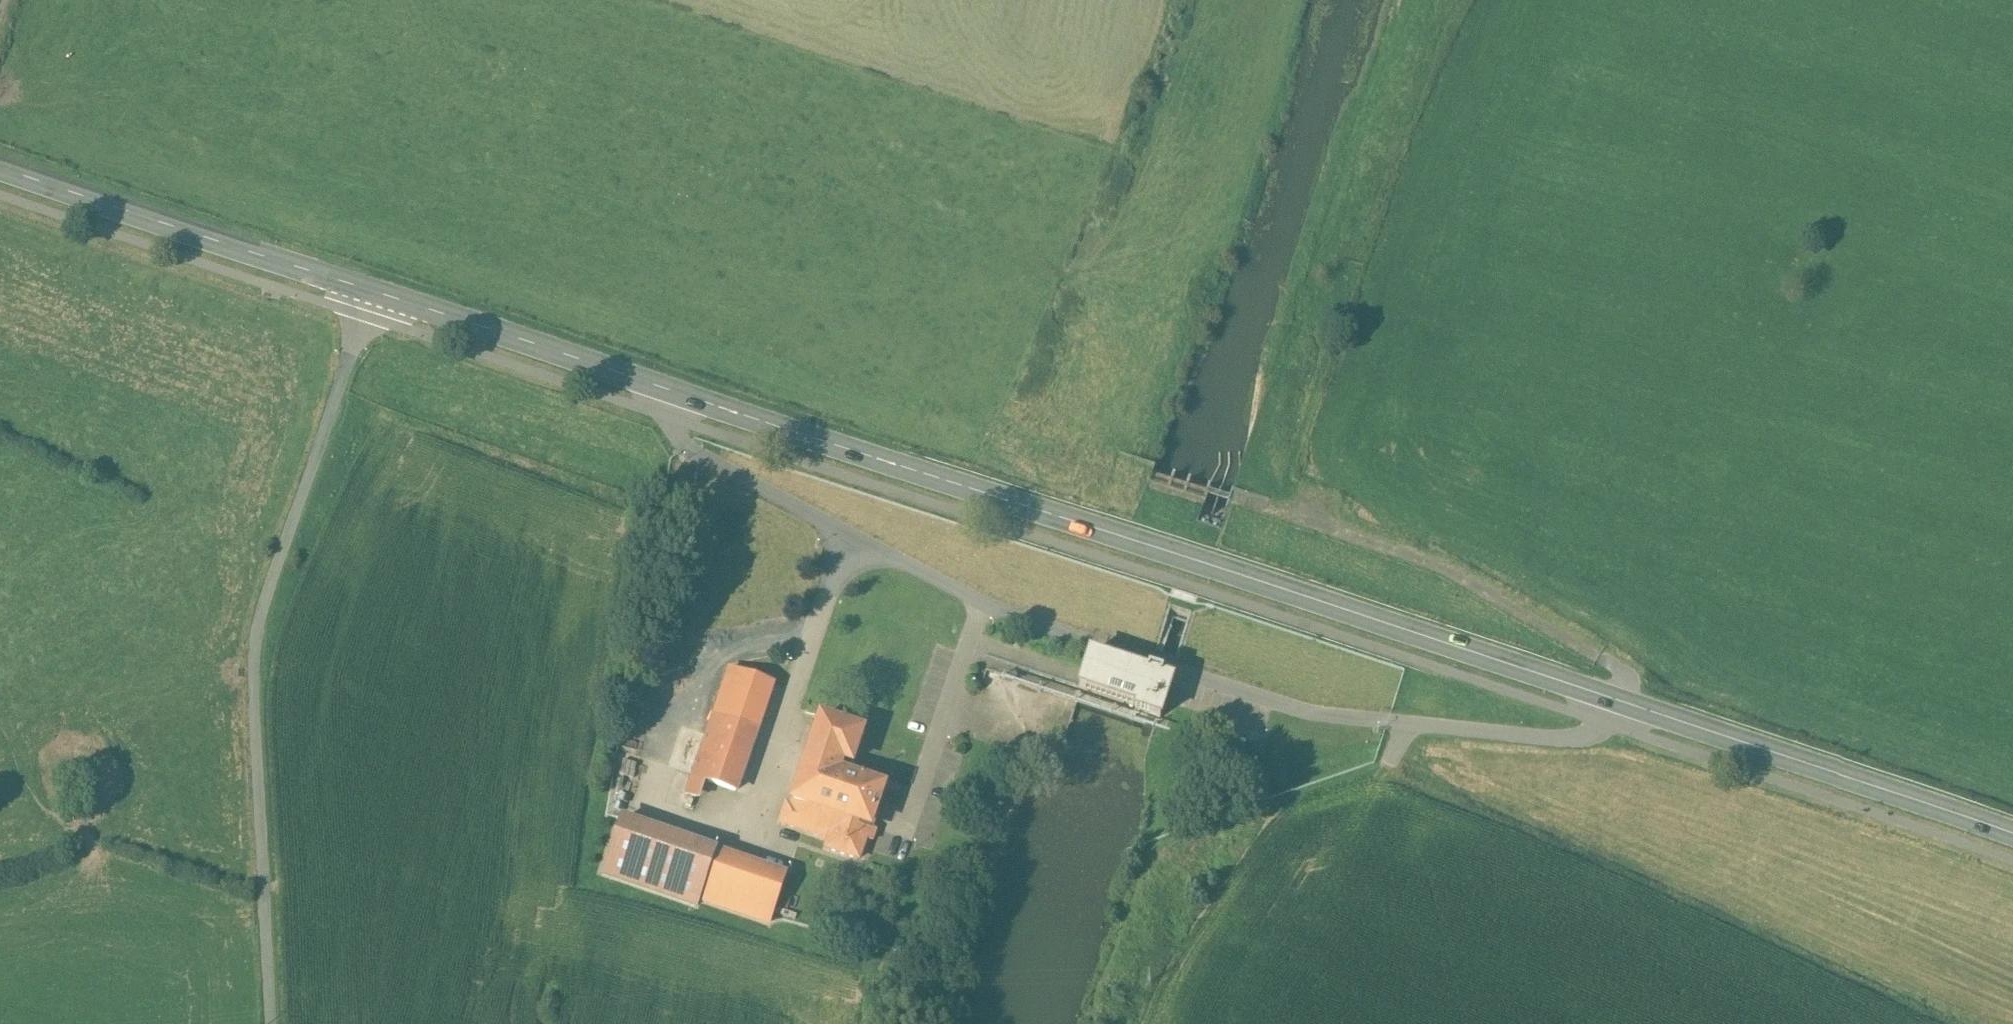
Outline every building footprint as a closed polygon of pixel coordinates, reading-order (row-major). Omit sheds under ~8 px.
[(1174,681),(1091,654),(1080,686),(1140,706),(1139,710),(1162,718),(1174,681)] [(751,707),(731,700),(724,720),(744,727),(751,707)] [(715,718),(688,797),(697,800),(704,781),(724,721),(715,718)] [(851,764),(862,732),(821,718),(811,750),(843,761),(851,764)] [(724,720),(724,721),(704,781),(736,792),(756,732),(744,727),(724,720)] [(883,789),(838,773),(843,761),(811,750),(793,802),(870,828),(883,789)] [(870,828),(793,802),(792,806),(787,804),(781,823),(829,839),(826,849),(859,860),(870,828)] [(714,852),(622,821),(604,875),(697,907),(699,900),(698,900),(714,852)] [(785,876),(714,852),(698,900),(699,900),(768,924),(785,876)]
